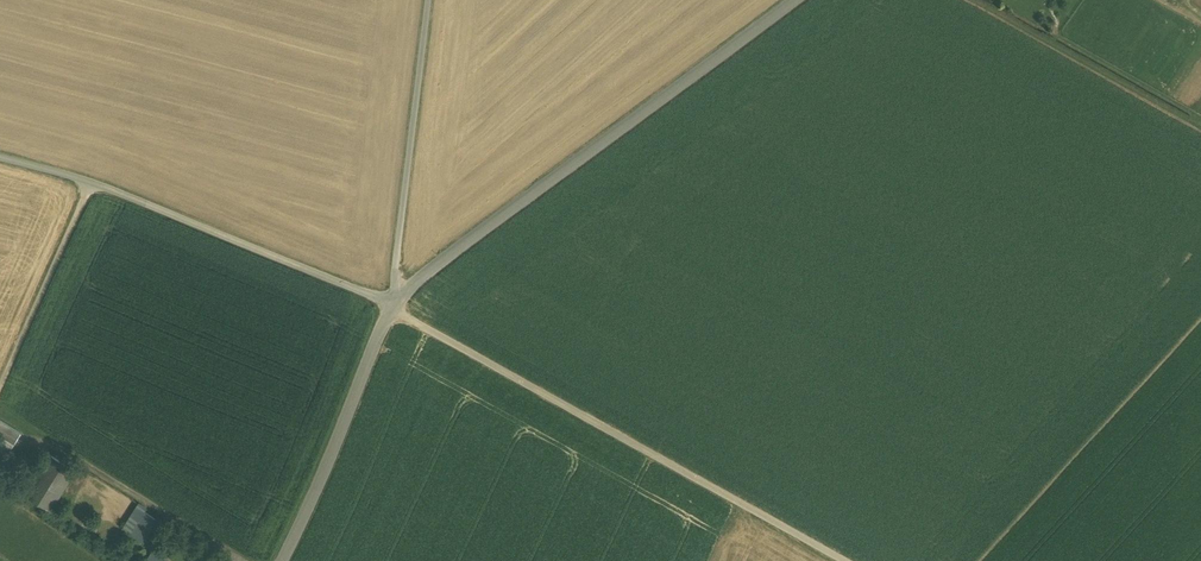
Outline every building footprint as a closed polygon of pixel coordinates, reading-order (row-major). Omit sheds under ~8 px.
[(14,443),(20,435),(0,421),(0,433),(14,443)] [(51,455),(26,496),(50,511),(75,470),(51,455)] [(147,507),(138,501),(122,527),(130,533),(147,507)] [(158,521),(145,512),(131,533),(144,542),(158,521)] [(153,551),(146,560),(162,560),(164,558),(153,551)]
